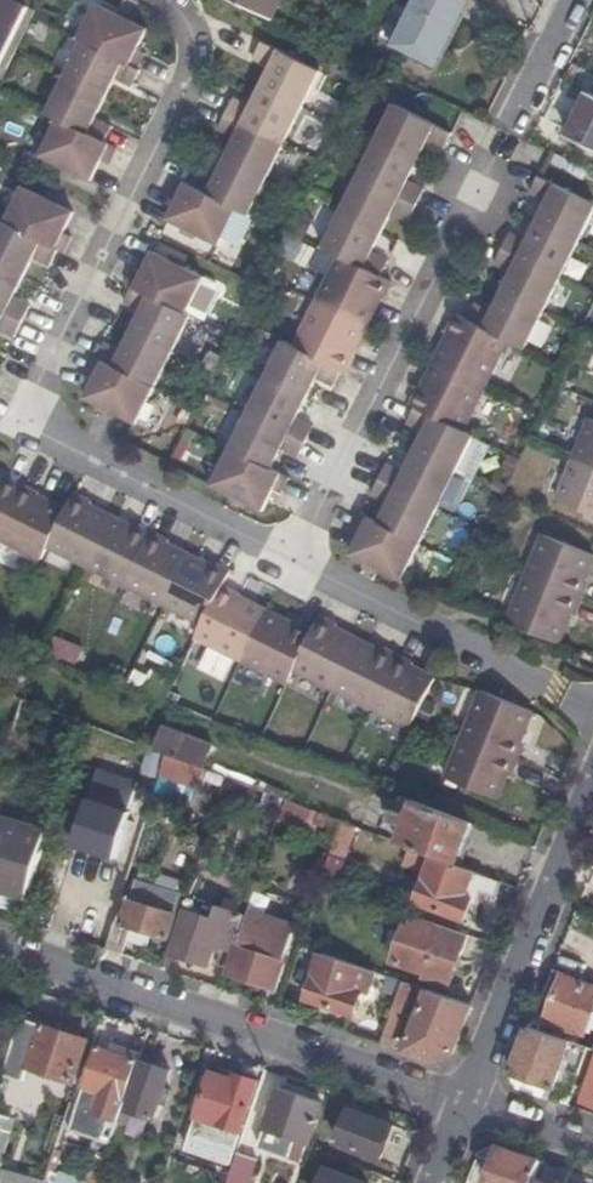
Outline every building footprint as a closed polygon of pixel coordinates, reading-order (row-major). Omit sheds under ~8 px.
[(9,45),(12,46),(34,0),(0,0),(0,64),(9,45)] [(270,17),(278,0),(234,0),(270,17)] [(393,43),(435,64),(466,0),(414,0),(393,43)] [(39,155),(61,166),(74,173),(75,173),(91,180),(100,160),(109,164),(117,147),(104,141),(112,126),(95,118),(115,79),(131,87),(139,70),(137,68),(147,48),(140,45),(148,28),(132,20),(118,13),(95,2),(77,39),(82,41),(45,114),(57,119),(39,155)] [(120,8),(118,13),(132,20),(134,15),(120,8)] [(183,226),(198,233),(219,244),(237,208),(248,213),(320,70),(263,41),(254,58),(271,65),(251,105),(235,97),(219,128),(236,136),(215,177),(198,169),(191,183),(178,178),(170,194),(178,198),(168,218),(183,226)] [(592,83),(592,76),(570,65),(563,79),(589,91),(592,83)] [(547,107),(571,118),(582,95),(559,84),(547,107)] [(588,93),(566,137),(592,151),(592,96),(588,93)] [(233,496),(246,503),(263,511),(272,491),(281,495),(289,479),(271,470),(281,450),(298,459),(313,427),(296,419),(316,380),(333,388),(340,372),(345,374),(353,357),(351,356),(379,298),(382,299),(390,281),(380,277),(387,262),(370,253),(391,212),(408,220),(423,190),(407,181),(427,141),(444,149),(452,133),(394,104),(323,247),(339,256),(294,346),(283,341),(211,485),(233,496)] [(74,173),(61,166),(58,171),(72,178),(75,173),(74,173)] [(378,569),(400,580),(472,435),(461,430),(506,340),(524,349),(561,274),(592,210),(592,204),(537,176),(529,192),(547,202),(527,241),(509,232),(494,263),(511,272),(490,313),(473,305),(466,319),(455,314),(446,332),(449,333),(420,390),(417,389),(409,406),(413,408),(405,425),(423,433),(403,472),(386,464),(370,495),(387,503),(377,523),(359,514),(351,531),(360,535),(350,554),(365,562),(378,569)] [(58,205),(45,199),(22,188),(5,223),(1,220),(0,222),(0,330),(15,337),(31,306),(15,297),(35,258),(52,266),(59,251),(64,253),(73,237),(64,233),(74,213),(58,205)] [(45,199),(58,205),(60,200),(47,194),(45,199)] [(195,238),(198,233),(183,226),(181,231),(195,238)] [(95,378),(85,400),(100,407),(114,414),(136,424),(190,316),(185,313),(203,277),(181,266),(167,259),(152,252),(142,271),(133,267),(125,283),(131,286),(124,302),(140,310),(121,350),(104,342),(96,358),(94,357),(86,374),(95,378)] [(169,255),(167,259),(181,266),(183,261),(169,255)] [(485,394),(475,416),(491,423),(501,401),(485,394)] [(114,414),(100,407),(97,411),(111,418),(114,414)] [(592,516),(592,421),(589,419),(556,502),(592,516)] [(434,679),(410,668),(412,664),(380,648),(378,651),(334,630),(336,626),(319,617),(312,632),(296,624),(294,627),(238,599),(239,596),(223,588),(231,573),(213,564),(211,567),(167,546),(169,542),(137,526),(135,529),(91,507),(92,503),(75,494),(66,511),(38,497),(40,494),(6,477),(4,480),(0,478),(0,539),(42,560),(49,548),(204,626),(197,640),(287,685),(294,672),(409,729),(434,679)] [(244,508),(246,503),(233,496),(231,501),(244,508)] [(507,623),(558,644),(570,614),(572,615),(578,599),(580,600),(587,582),(586,581),(592,563),(592,556),(542,536),(507,623)] [(375,573),(378,569),(365,562),(362,567),(375,573)] [(75,661),(80,643),(54,636),(49,654),(75,661)] [(519,742),(532,712),(481,692),(445,780),(495,800),(505,776),(509,777),(516,761),(515,760),(522,742),(519,742)] [(161,734),(155,751),(166,755),(167,755),(185,762),(204,769),(212,747),(177,734),(175,739),(161,734)] [(185,762),(167,755),(164,765),(181,773),(185,762)] [(264,767),(256,789),(282,800),(283,800),(292,778),(264,767)] [(131,813),(142,783),(102,770),(77,845),(117,858),(133,814),(131,813)] [(464,848),(473,824),(414,801),(397,844),(431,857),(459,868),(467,849),(464,848)] [(319,814),(302,807),(294,827),(311,835),(319,814)] [(26,900),(45,835),(0,820),(0,891),(26,900)] [(342,862),(328,857),(318,884),(332,889),(342,862)] [(459,868),(431,857),(413,904),(461,922),(470,899),(477,902),(479,895),(493,900),(500,883),(459,868)] [(113,923),(104,950),(112,953),(120,956),(130,928),(166,941),(180,899),(134,884),(122,925),(113,923)] [(231,951),(243,916),(216,907),(211,921),(184,912),(170,954),(207,966),(214,945),(223,949),(231,951)] [(273,989),(294,925),(249,910),(227,973),(273,989)] [(449,987),(467,936),(408,915),(392,962),(425,974),(423,979),(449,987)] [(224,973),(231,951),(223,949),(216,969),(224,973)] [(360,969),(320,955),(304,1001),(351,1017),(359,993),(352,991),(360,969)] [(352,991),(359,993),(370,997),(378,975),(360,969),(352,991)] [(592,1012),(592,989),(563,977),(548,1018),(585,1034),(592,1012)] [(401,982),(380,1044),(392,1048),(414,987),(401,982)] [(450,1055),(470,1006),(426,991),(402,1052),(434,1062),(450,1055)] [(87,1040),(21,1018),(3,1077),(21,1083),(26,1067),(72,1083),(87,1040)] [(589,1049),(530,1027),(514,1074),(556,1089),(563,1070),(580,1076),(589,1049)] [(138,1060),(140,1053),(121,1047),(119,1054),(98,1048),(90,1073),(70,1131),(109,1144),(117,1124),(138,1060)] [(580,1076),(591,1080),(592,1074),(592,1050),(589,1049),(580,1076)] [(169,1070),(138,1060),(117,1124),(125,1127),(131,1112),(152,1119),(169,1070)] [(70,1131),(90,1073),(83,1071),(63,1129),(70,1131)] [(235,1147),(256,1082),(235,1076),(233,1081),(210,1073),(190,1132),(235,1147)] [(591,1080),(583,1101),(592,1105),(592,1074),(591,1080)] [(300,1161),(320,1103),(278,1089),(259,1147),(300,1161)] [(379,1160),(393,1127),(350,1110),(337,1143),(379,1160)] [(14,1118),(0,1114),(0,1166),(14,1118)] [(541,1162),(499,1148),(486,1180),(493,1182),(533,1182),(534,1179),(541,1162)] [(236,1154),(226,1182),(249,1182),(256,1161),(236,1154)] [(327,1169),(321,1182),(363,1182),(327,1169)] [(0,1173),(0,1182),(32,1182),(0,1173)]
